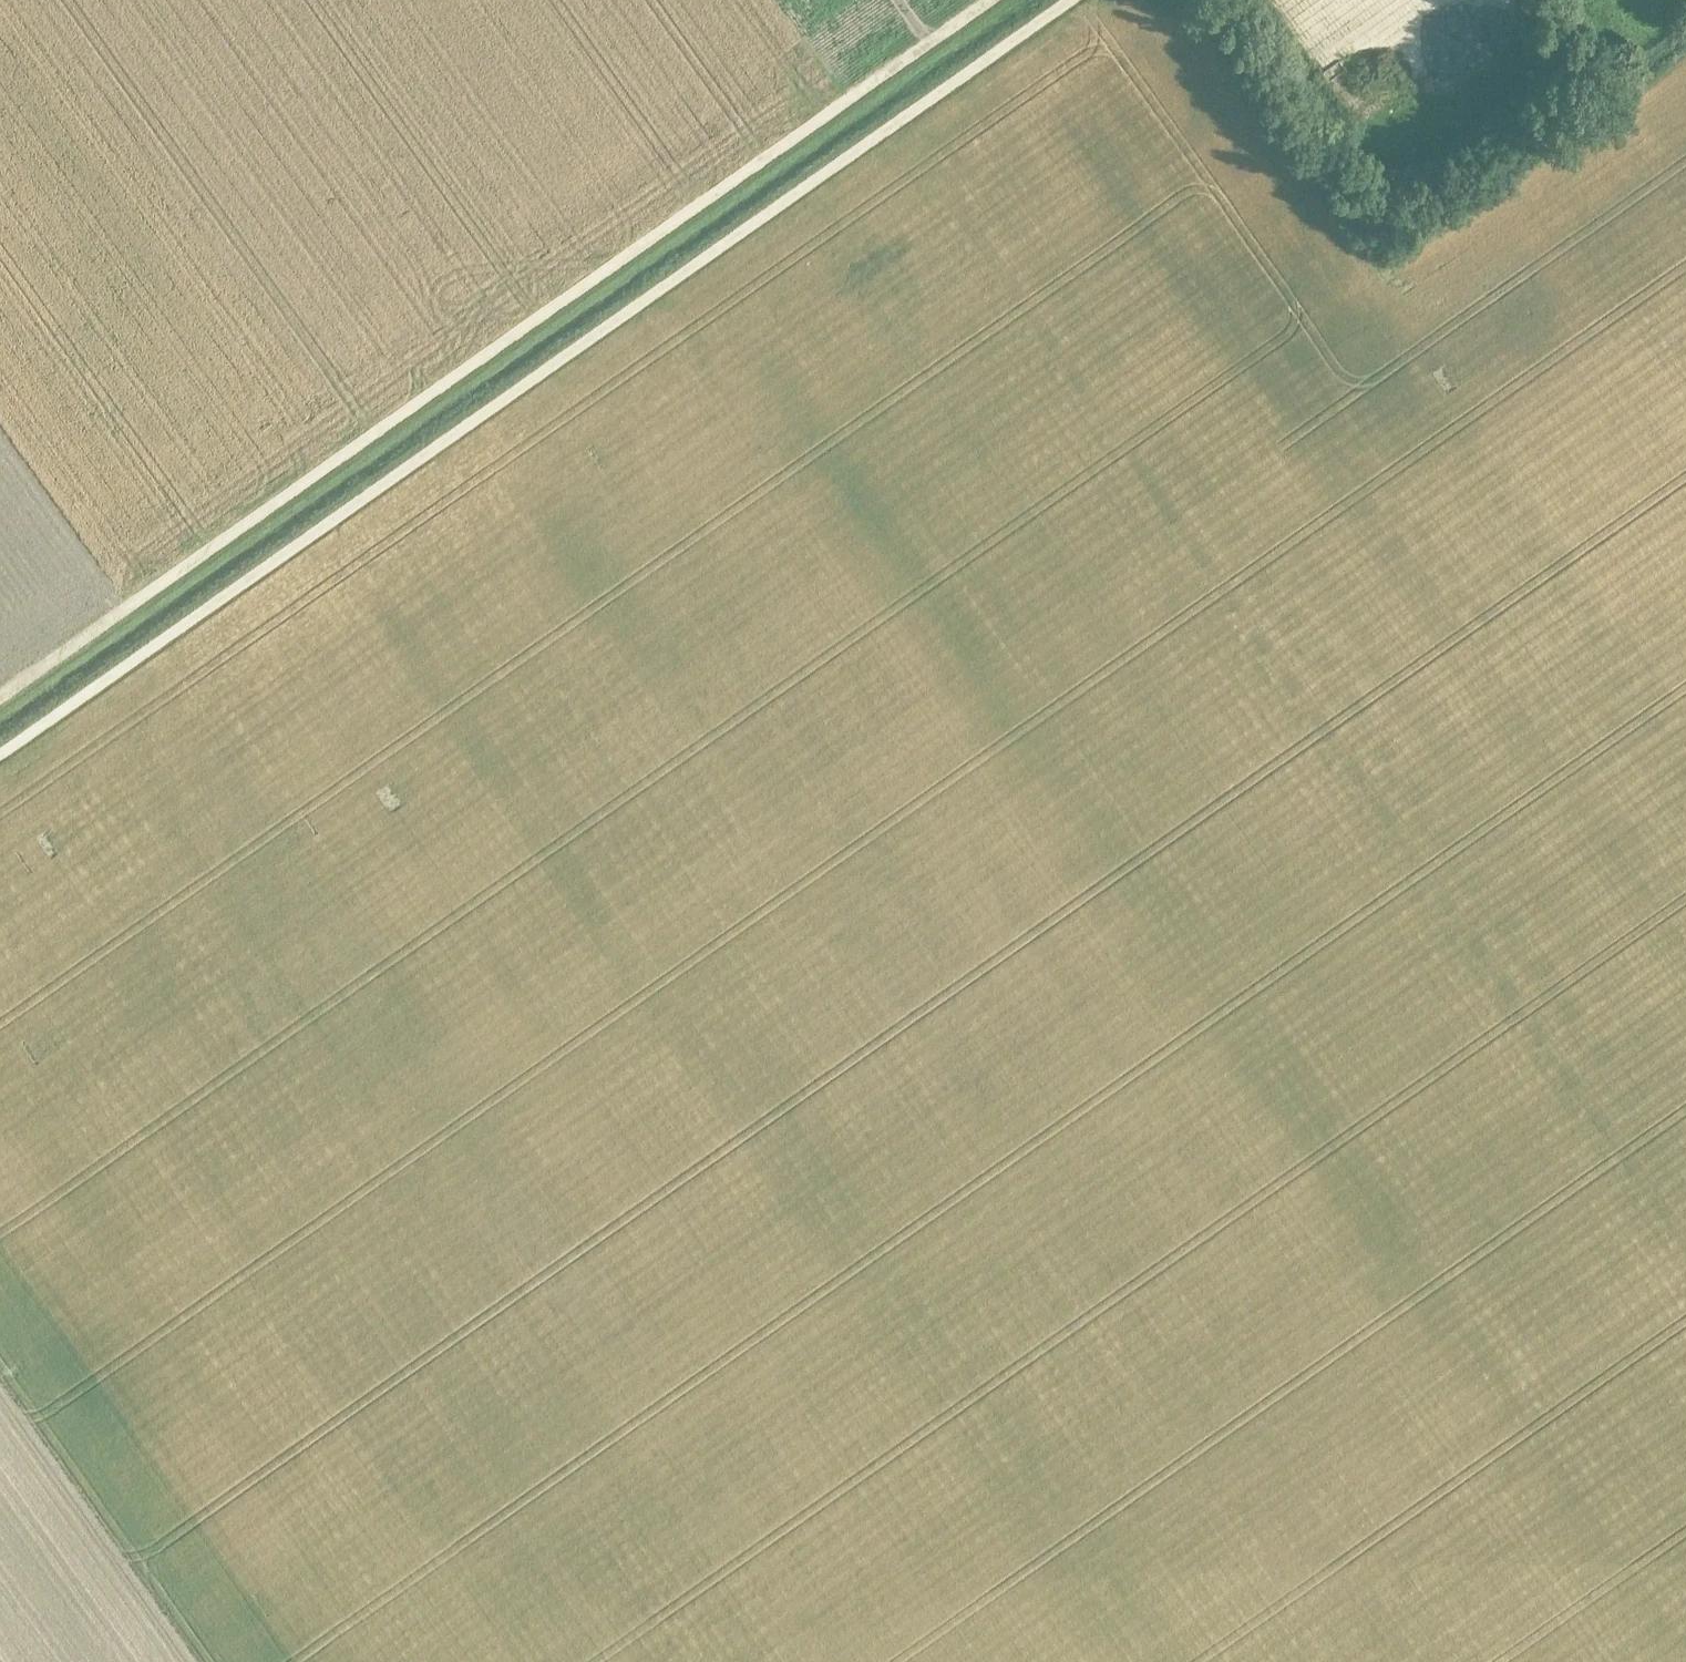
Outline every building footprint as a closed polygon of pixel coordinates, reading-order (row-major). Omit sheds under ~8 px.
[(1271,18),(1300,2),(1299,0),(1261,0),(1271,18)] [(1453,44),(1474,32),(1468,22),(1447,34),(1453,44)] [(1327,83),(1345,71),(1337,59),(1319,71),(1327,83)] [(1353,86),(1339,98),(1359,123),(1374,112),(1353,86)]
